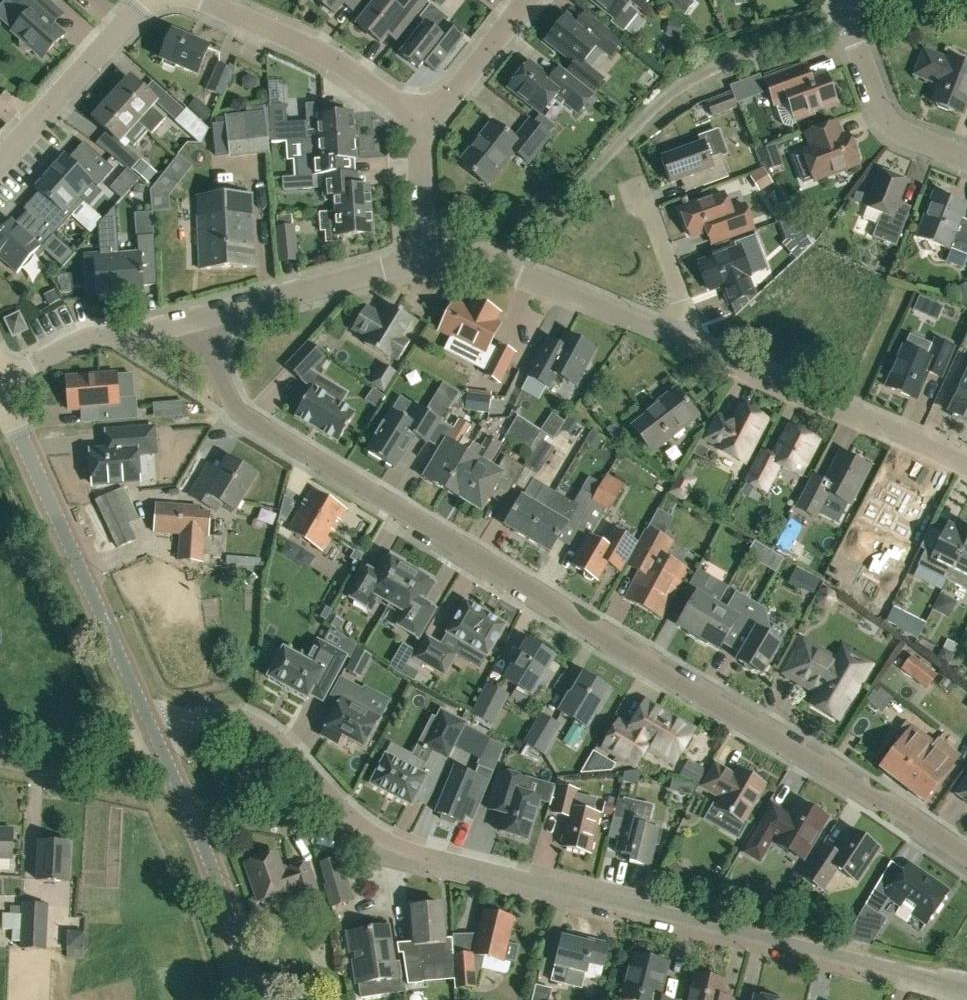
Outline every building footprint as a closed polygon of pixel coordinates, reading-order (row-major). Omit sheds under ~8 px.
[(13,30),(23,39),(21,42),(21,46),(26,51),(30,51),(33,48),(43,58),(64,35),(53,25),(63,15),(55,8),(47,0),(13,0),(22,8),(15,16),(21,22),(13,30)] [(334,14),(342,4),(353,13),(360,4),(364,0),(316,0),(334,14)] [(407,28),(426,5),(420,0),(407,0),(406,2),(404,0),(396,0),(392,4),(387,0),(378,0),(358,25),(379,42),(386,34),(396,42),(407,28)] [(615,19),(612,23),(623,32),(637,14),(627,6),(631,1),(641,9),(648,0),(591,0),(615,19)] [(695,2),(692,0),(664,0),(684,16),(695,2)] [(433,72),(462,37),(445,24),(450,18),(431,3),(419,19),(425,23),(400,55),(418,69),(423,63),(433,72)] [(591,36),(567,17),(547,42),(579,68),(597,46),(610,57),(622,43),(600,25),(591,36)] [(172,30),(171,33),(169,32),(166,33),(162,41),(164,44),(166,45),(160,59),(196,74),(209,46),(172,30)] [(953,109),(962,113),(966,100),(966,64),(949,57),(948,59),(924,50),(915,73),(939,83),(932,101),(935,102),(937,107),(948,111),(953,109)] [(223,96),(235,69),(218,62),(206,89),(223,96)] [(551,80),(529,63),(510,88),(542,113),(556,95),(579,113),(593,95),(559,69),(551,80)] [(810,79),(805,64),(766,79),(775,103),(782,122),(788,124),(796,121),(795,120),(812,113),(811,110),(835,101),(825,73),(810,79)] [(130,78),(111,98),(147,131),(151,135),(165,119),(152,107),(156,102),(144,91),(130,78)] [(731,86),(737,102),(757,95),(751,78),(731,86)] [(180,116),(185,110),(165,92),(156,102),(157,103),(176,121),(180,116)] [(712,115),(735,106),(731,94),(707,103),(712,115)] [(205,120),(213,112),(196,97),(188,105),(205,120)] [(111,98),(94,118),(108,130),(120,142),(121,141),(124,138),(133,146),(147,131),(111,98)] [(289,140),(307,139),(319,138),(319,139),(355,137),(354,113),(324,115),(323,103),(305,104),(306,122),(287,123),(288,140),(289,140)] [(230,158),(269,154),(265,111),(225,116),(230,158)] [(533,123),(548,134),(553,127),(538,115),(533,123)] [(528,163),(549,136),(548,134),(533,123),(531,121),(516,140),(493,121),(460,164),(487,185),(513,151),(528,163)] [(858,163),(858,162),(859,158),(857,150),(853,149),(847,134),(841,137),(835,122),(806,132),(812,147),(803,151),(814,180),(858,163)] [(229,154),(226,124),(217,125),(213,125),(217,155),(229,154)] [(702,142),(662,157),(671,182),(689,175),(694,188),(728,176),(720,155),(725,153),(717,130),(700,137),(702,142)] [(355,173),(355,159),(357,159),(355,137),(319,139),(319,138),(307,139),(302,142),(303,159),(296,159),(298,177),(311,176),(322,175),(331,174),(336,174),(355,173)] [(122,142),(121,141),(120,142),(109,154),(131,170),(131,169),(141,160),(122,142)] [(64,155),(49,172),(88,207),(89,206),(102,192),(97,187),(113,169),(83,142),(69,159),(64,155)] [(766,171),(784,164),(775,143),(758,151),(766,171)] [(147,182),(156,172),(141,160),(133,169),(147,182)] [(762,191),(773,184),(764,169),(753,176),(762,191)] [(117,181),(129,191),(139,180),(127,170),(117,181)] [(896,245),(909,212),(896,207),(906,181),(881,171),(867,206),(881,212),(873,236),(896,245)] [(103,219),(89,206),(88,207),(49,172),(34,188),(39,192),(23,209),(26,212),(27,211),(58,239),(77,219),(91,232),(103,219)] [(355,173),(336,174),(331,174),(322,175),(324,201),(334,201),(335,212),(372,210),(370,186),(361,186),(360,173),(355,173)] [(135,184),(133,191),(142,194),(144,186),(135,184)] [(867,204),(869,195),(856,191),(853,200),(867,204)] [(925,217),(918,236),(966,255),(966,226),(960,223),(959,220),(965,204),(935,192),(930,205),(927,205),(924,214),(925,217)] [(200,268),(254,266),(251,193),(197,195),(200,268)] [(710,243),(726,237),(753,227),(745,205),(730,210),(724,194),(681,209),(690,236),(706,230),(710,243)] [(118,254),(119,253),(115,206),(98,231),(100,255),(84,256),(88,294),(97,294),(97,296),(121,294),(118,254)] [(373,234),(372,210),(335,212),(318,213),(319,232),(324,231),(324,243),(337,242),(337,236),(373,234)] [(27,211),(26,212),(15,224),(11,220),(0,232),(0,253),(2,255),(0,257),(0,258),(8,265),(17,273),(18,271),(36,253),(41,257),(58,239),(27,211)] [(295,224),(292,225),(291,215),(277,216),(277,226),(275,226),(279,262),(298,260),(295,224)] [(778,222),(786,242),(802,234),(793,216),(778,222)] [(154,235),(137,236),(138,252),(119,253),(118,254),(121,294),(144,292),(143,286),(157,285),(154,235)] [(754,294),(748,276),(768,269),(756,235),(734,243),(736,248),(700,262),(710,290),(722,286),(729,303),(754,294)] [(44,295),(50,305),(60,299),(55,289),(44,295)] [(957,291),(960,302),(962,304),(966,306),(966,289),(957,291)] [(920,296),(913,311),(937,321),(943,307),(920,296)] [(485,374),(499,382),(514,353),(499,346),(498,349),(489,345),(499,324),(494,322),(499,313),(482,304),(480,308),(471,304),(469,309),(455,302),(440,331),(467,344),(463,353),(478,361),(476,365),(487,371),(485,374)] [(407,341),(421,318),(395,304),(387,318),(377,312),(362,334),(373,340),(370,345),(395,360),(398,353),(402,356),(410,343),(407,341)] [(13,336),(26,329),(19,313),(5,320),(13,336)] [(588,363),(595,349),(568,335),(559,351),(555,352),(545,347),(529,376),(549,387),(553,381),(559,384),(564,383),(566,379),(576,385),(581,374),(583,376),(587,374),(591,368),(590,364),(588,363)] [(941,376),(954,346),(937,339),(930,357),(905,346),(888,387),(916,399),(928,370),(941,376)] [(302,380),(324,357),(308,342),(286,365),(302,380)] [(368,382),(383,391),(395,372),(382,363),(378,370),(376,369),(368,382)] [(68,376),(67,376),(69,410),(71,410),(70,409),(81,408),(97,407),(98,422),(138,419),(136,396),(134,397),(118,398),(116,375),(116,372),(115,373),(68,377),(68,376)] [(333,385),(319,376),(295,417),(296,417),(336,441),(336,442),(337,442),(355,413),(354,412),(354,413),(326,396),(333,385)] [(950,412),(966,420),(966,376),(950,412)] [(377,408),(378,407),(385,396),(373,388),(372,390),(365,400),(377,408)] [(653,453),(699,417),(677,389),(656,405),(659,408),(634,428),(653,453)] [(460,392),(449,408),(463,409),(488,413),(490,397),(466,394),(460,392)] [(154,403),(155,416),(185,414),(184,401),(154,403)] [(391,410),(366,451),(394,468),(413,436),(425,443),(440,419),(418,406),(409,421),(391,410)] [(746,463),(768,420),(742,406),(733,423),(719,417),(707,439),(721,446),(720,449),(746,463)] [(570,433),(578,422),(568,416),(561,427),(570,433)] [(530,451),(543,432),(521,417),(520,418),(521,418),(507,438),(530,451)] [(425,477),(446,490),(474,444),(464,438),(470,426),(459,420),(425,477)] [(614,423),(605,430),(611,439),(621,432),(614,423)] [(767,491),(780,465),(801,475),(818,441),(790,426),(774,456),(763,450),(747,481),(754,485),(767,491)] [(90,452),(93,484),(140,480),(138,453),(155,451),(153,428),(120,431),(122,449),(106,450),(90,452)] [(603,439),(593,433),(587,442),(597,449),(603,439)] [(488,468),(502,445),(490,437),(483,449),(474,444),(446,490),(466,502),(476,485),(480,488),(491,469),(488,468)] [(539,472),(555,447),(551,444),(542,438),(526,463),(514,484),(527,491),(523,498),(522,498),(506,526),(528,539),(545,511),(533,504),(543,487),(532,481),(538,471),(539,472)] [(851,502),(869,468),(841,453),(825,482),(814,476),(798,507),(817,517),(830,492),(851,502)] [(523,467),(505,455),(495,471),(491,469),(480,488),(476,485),(466,502),(481,511),(490,496),(501,503),(513,483),(514,484),(526,463),(523,467)] [(230,458),(221,472),(209,464),(203,475),(191,494),(217,510),(221,502),(234,510),(256,474),(230,458)] [(684,503),(698,479),(681,469),(674,480),(667,494),(684,503)] [(918,492),(890,478),(888,484),(877,478),(857,515),(904,538),(922,502),(915,499),(918,492)] [(607,479),(595,498),(598,500),(595,505),(608,513),(623,489),(607,479)] [(321,555),(324,550),(348,509),(312,487),(288,529),(319,547),(316,552),(321,555)] [(545,511),(528,539),(551,553),(568,524),(567,524),(571,519),(583,526),(595,505),(598,500),(595,498),(583,491),(575,505),(567,501),(554,493),(545,511)] [(128,524),(113,492),(96,500),(119,547),(135,539),(128,524)] [(209,535),(210,512),(199,511),(199,506),(156,503),(154,531),(181,533),(179,559),(203,561),(203,553),(212,554),(221,554),(222,541),(222,536),(214,535),(209,535)] [(657,513),(645,532),(646,532),(629,564),(642,571),(628,596),(663,615),(687,569),(684,568),(677,564),(665,558),(655,552),(664,537),(673,520),(658,511),(657,513)] [(959,523),(957,527),(950,523),(944,534),(931,527),(921,548),(926,550),(918,565),(948,580),(966,542),(966,527),(959,523)] [(621,570),(637,543),(614,529),(605,544),(590,536),(573,565),(585,572),(585,577),(592,581),(595,578),(598,580),(608,563),(621,570)] [(948,580),(966,590),(966,542),(948,580)] [(350,558),(354,561),(352,564),(356,567),(363,554),(355,549),(350,558)] [(404,561),(390,553),(388,557),(386,555),(375,574),(363,567),(346,596),(359,603),(362,598),(367,596),(388,608),(410,570),(402,565),(404,561)] [(908,564),(887,555),(877,576),(897,586),(908,564)] [(261,565),(261,558),(225,556),(225,562),(261,565)] [(296,575),(344,600),(349,589),(301,565),(296,575)] [(679,624),(689,630),(691,635),(698,640),(700,637),(718,605),(709,599),(713,593),(705,587),(712,576),(699,568),(683,596),(693,601),(679,624)] [(418,574),(410,570),(388,608),(411,622),(406,631),(418,638),(435,609),(423,602),(434,583),(432,582),(434,578),(420,570),(418,574)] [(249,586),(258,578),(251,571),(243,580),(249,586)] [(810,573),(804,585),(815,590),(821,578),(810,573)] [(816,599),(818,606),(825,609),(832,607),(836,601),(834,593),(827,590),(820,592),(816,599)] [(326,592),(317,607),(332,615),(341,600),(326,592)] [(743,632),(759,604),(746,596),(735,615),(718,605),(700,637),(720,649),(734,626),(743,632)] [(487,657),(506,625),(466,601),(447,633),(448,634),(441,646),(427,637),(414,659),(444,676),(457,655),(456,654),(463,642),(487,657)] [(766,608),(759,604),(743,632),(752,637),(739,660),(744,664),(745,668),(751,671),(755,670),(762,674),(780,642),(785,633),(773,625),(771,630),(766,608)] [(904,612),(894,608),(887,623),(896,628),(904,612)] [(331,615),(327,624),(337,630),(342,621),(331,615)] [(328,689),(346,656),(318,641),(307,662),(284,649),(281,653),(277,651),(271,662),(275,664),(268,678),(307,699),(316,682),(328,689)] [(544,689),(553,672),(548,669),(555,658),(527,642),(505,680),(532,696),(538,686),(544,689)] [(851,702),(861,685),(874,664),(843,645),(833,662),(818,654),(819,651),(805,642),(786,673),(801,682),(803,678),(809,682),(807,685),(819,692),(813,703),(811,701),(810,702),(840,720),(841,719),(839,718),(849,700),(851,702)] [(390,667),(402,674),(407,665),(415,651),(403,644),(390,667)] [(953,654),(942,649),(937,659),(948,665),(953,654)] [(356,650),(345,671),(359,679),(370,658),(356,650)] [(927,689),(937,677),(914,657),(903,670),(927,689)] [(407,665),(402,674),(413,680),(418,672),(407,665)] [(587,728),(610,690),(584,675),(571,696),(570,695),(560,712),(587,728)] [(363,747),(364,745),(381,713),(355,699),(360,688),(340,677),(327,701),(338,707),(323,735),(337,743),(341,736),(358,745),(363,747)] [(493,725),(509,694),(487,683),(471,713),(493,725)] [(884,708),(892,698),(878,686),(870,696),(884,708)] [(629,728),(619,721),(604,747),(635,766),(644,750),(649,742),(654,741),(679,755),(682,750),(683,749),(685,750),(688,750),(693,741),(692,738),(690,737),(694,729),(658,709),(647,729),(645,728),(637,730),(636,731),(629,728)] [(544,754),(561,725),(541,712),(523,742),(544,754)] [(903,786),(934,743),(904,722),(894,736),(900,741),(880,769),(903,786)] [(478,804),(492,773),(503,745),(487,739),(476,766),(480,768),(475,779),(457,772),(440,811),(444,813),(441,819),(454,824),(456,818),(459,819),(460,816),(468,799),(478,804)] [(924,801),(947,771),(946,771),(957,755),(937,740),(934,743),(903,786),(924,801)] [(435,781),(447,759),(432,751),(420,773),(386,754),(370,783),(410,804),(425,775),(435,781)] [(582,772),(612,770),(616,764),(594,752),(582,772)] [(705,771),(688,762),(680,776),(698,785),(705,771)] [(735,776),(715,764),(703,786),(723,798),(718,807),(729,814),(721,829),(739,840),(749,822),(745,820),(765,785),(739,769),(735,776)] [(638,783),(640,770),(638,770),(625,772),(624,780),(638,783)] [(489,810),(504,814),(499,831),(526,840),(538,798),(523,794),(527,779),(500,771),(489,810)] [(954,793),(966,803),(966,775),(954,793)] [(590,853),(600,814),(573,807),(577,790),(561,786),(554,813),(570,816),(563,846),(590,853)] [(611,787),(607,804),(614,806),(618,788),(611,787)] [(663,829),(660,828),(647,825),(651,807),(618,799),(614,818),(624,821),(617,852),(632,855),(630,862),(650,867),(655,844),(659,845),(659,843),(663,829)] [(827,818),(800,801),(792,815),(773,805),(745,852),(760,861),(774,837),(778,840),(776,843),(803,859),(827,818)] [(12,828),(0,828),(0,858),(11,858),(12,828)] [(856,881),(878,847),(852,830),(830,862),(819,854),(804,876),(823,889),(837,868),(856,881)] [(68,881),(70,843),(40,842),(38,880),(68,881)] [(282,870),(277,852),(246,863),(258,901),(294,888),(299,903),(318,897),(307,862),(282,870)] [(351,901),(337,856),(319,861),(326,883),(323,884),(331,907),(351,901)] [(905,871),(891,861),(876,887),(927,923),(949,891),(909,864),(905,871)] [(675,865),(661,874),(669,886),(683,877),(675,865)] [(12,941),(21,942),(20,948),(45,950),(47,905),(23,904),(22,906),(10,905),(10,914),(22,915),(21,929),(12,929),(12,941)] [(417,951),(402,952),(408,985),(420,983),(419,971),(455,968),(455,955),(454,952),(453,952),(452,938),(445,939),(442,904),(411,906),(414,944),(417,944),(417,951)] [(871,946),(886,920),(878,914),(865,905),(846,939),(871,946)] [(476,953),(455,955),(455,968),(456,978),(457,987),(478,986),(486,956),(504,961),(505,959),(515,962),(519,946),(509,943),(515,918),(485,910),(476,953)] [(350,950),(356,949),(358,960),(353,961),(356,982),(360,982),(362,998),(404,992),(402,976),(400,959),(395,960),(390,926),(353,931),(347,932),(350,950)] [(85,951),(86,932),(67,931),(66,950),(85,951)] [(594,945),(562,937),(551,981),(564,984),(568,968),(587,972),(586,976),(600,980),(603,967),(604,967),(609,945),(595,942),(594,945)] [(622,998),(625,999),(659,999),(660,997),(669,963),(633,954),(622,998)] [(735,999),(722,997),(725,981),(696,974),(690,999),(735,999)] [(552,988),(536,984),(532,999),(549,999),(552,988)]
